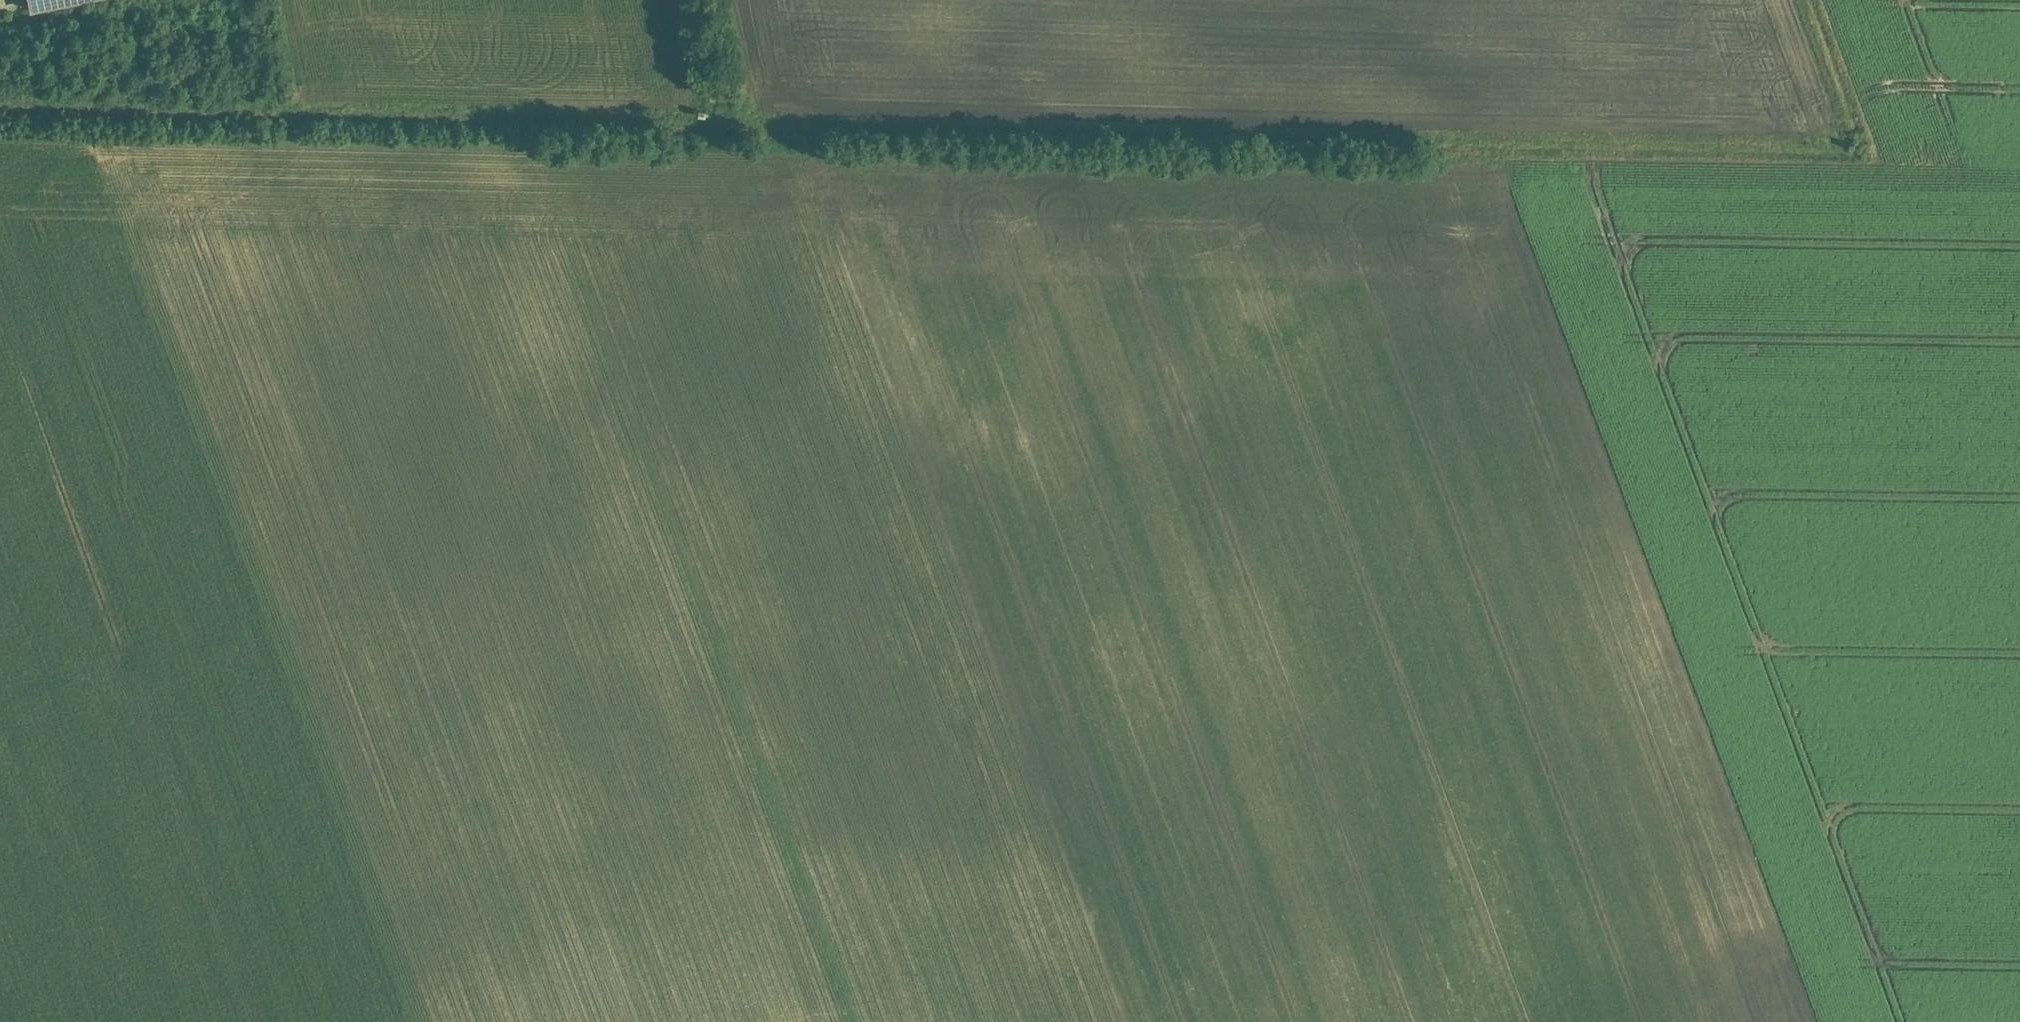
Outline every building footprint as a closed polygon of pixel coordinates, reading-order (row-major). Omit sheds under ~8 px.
[(33,14),(100,0),(30,0),(33,14)]
